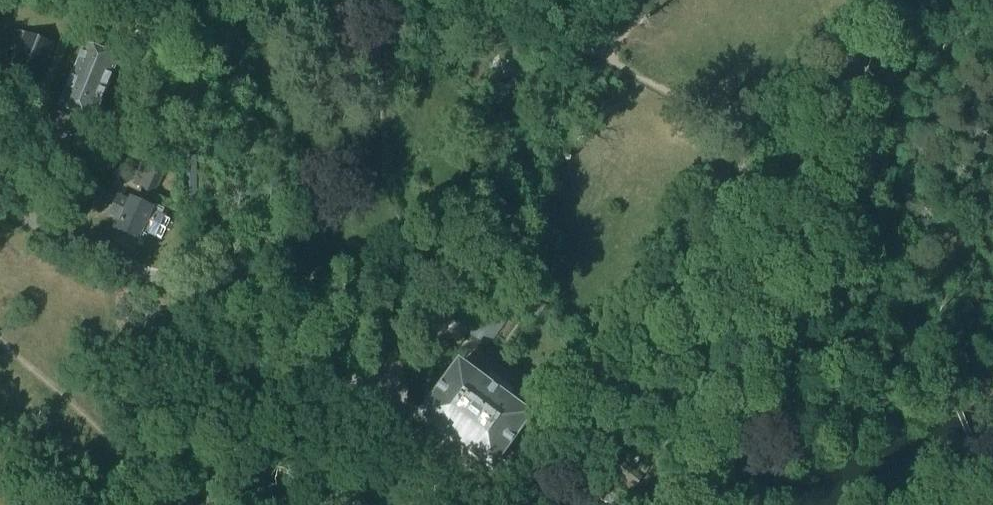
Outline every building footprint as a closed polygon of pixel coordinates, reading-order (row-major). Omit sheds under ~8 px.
[(38,80),(51,48),(25,38),(12,69),(38,80)] [(93,126),(119,62),(84,48),(58,111),(93,126)] [(502,116),(511,92),(491,85),(483,109),(502,116)] [(185,211),(197,211),(196,158),(184,158),(185,211)] [(148,207),(165,169),(145,160),(133,186),(142,191),(137,202),(133,200),(131,203),(130,206),(118,200),(110,218),(121,224),(117,233),(138,243),(142,233),(154,239),(162,221),(150,215),(153,209),(148,207)] [(560,231),(550,228),(544,250),(554,252),(560,231)] [(470,333),(489,347),(522,301),(504,288),(470,333)] [(484,386),(458,367),(420,418),(492,473),(531,421),(505,402),(511,395),(489,379),(484,386)] [(635,490),(643,479),(616,458),(608,469),(635,490)] [(622,503),(623,501),(624,499),(620,490),(612,484),(603,485),(598,493),(602,502),(611,504),(622,503)]
